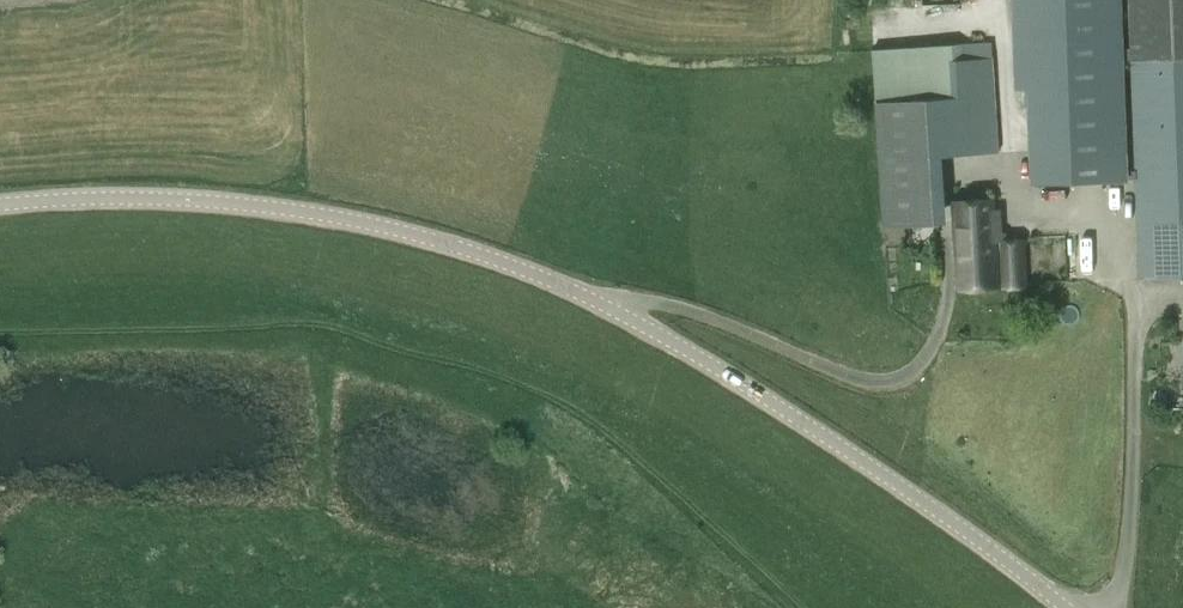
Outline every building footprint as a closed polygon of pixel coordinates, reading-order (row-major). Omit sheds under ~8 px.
[(1140,281),(1182,279),(1182,0),(1130,0),(1132,49),(1123,49),(1121,0),(1015,0),(1018,90),(1030,89),(1033,184),(1136,181),(1140,281)] [(991,46),(962,48),(873,54),(885,228),(936,224),(932,159),(999,154),(991,46)] [(1004,289),(1026,288),(1023,239),(1002,241),(1001,234),(997,235),(994,200),(953,203),(959,292),(999,289),(997,253),(1001,252),(1004,289)]
